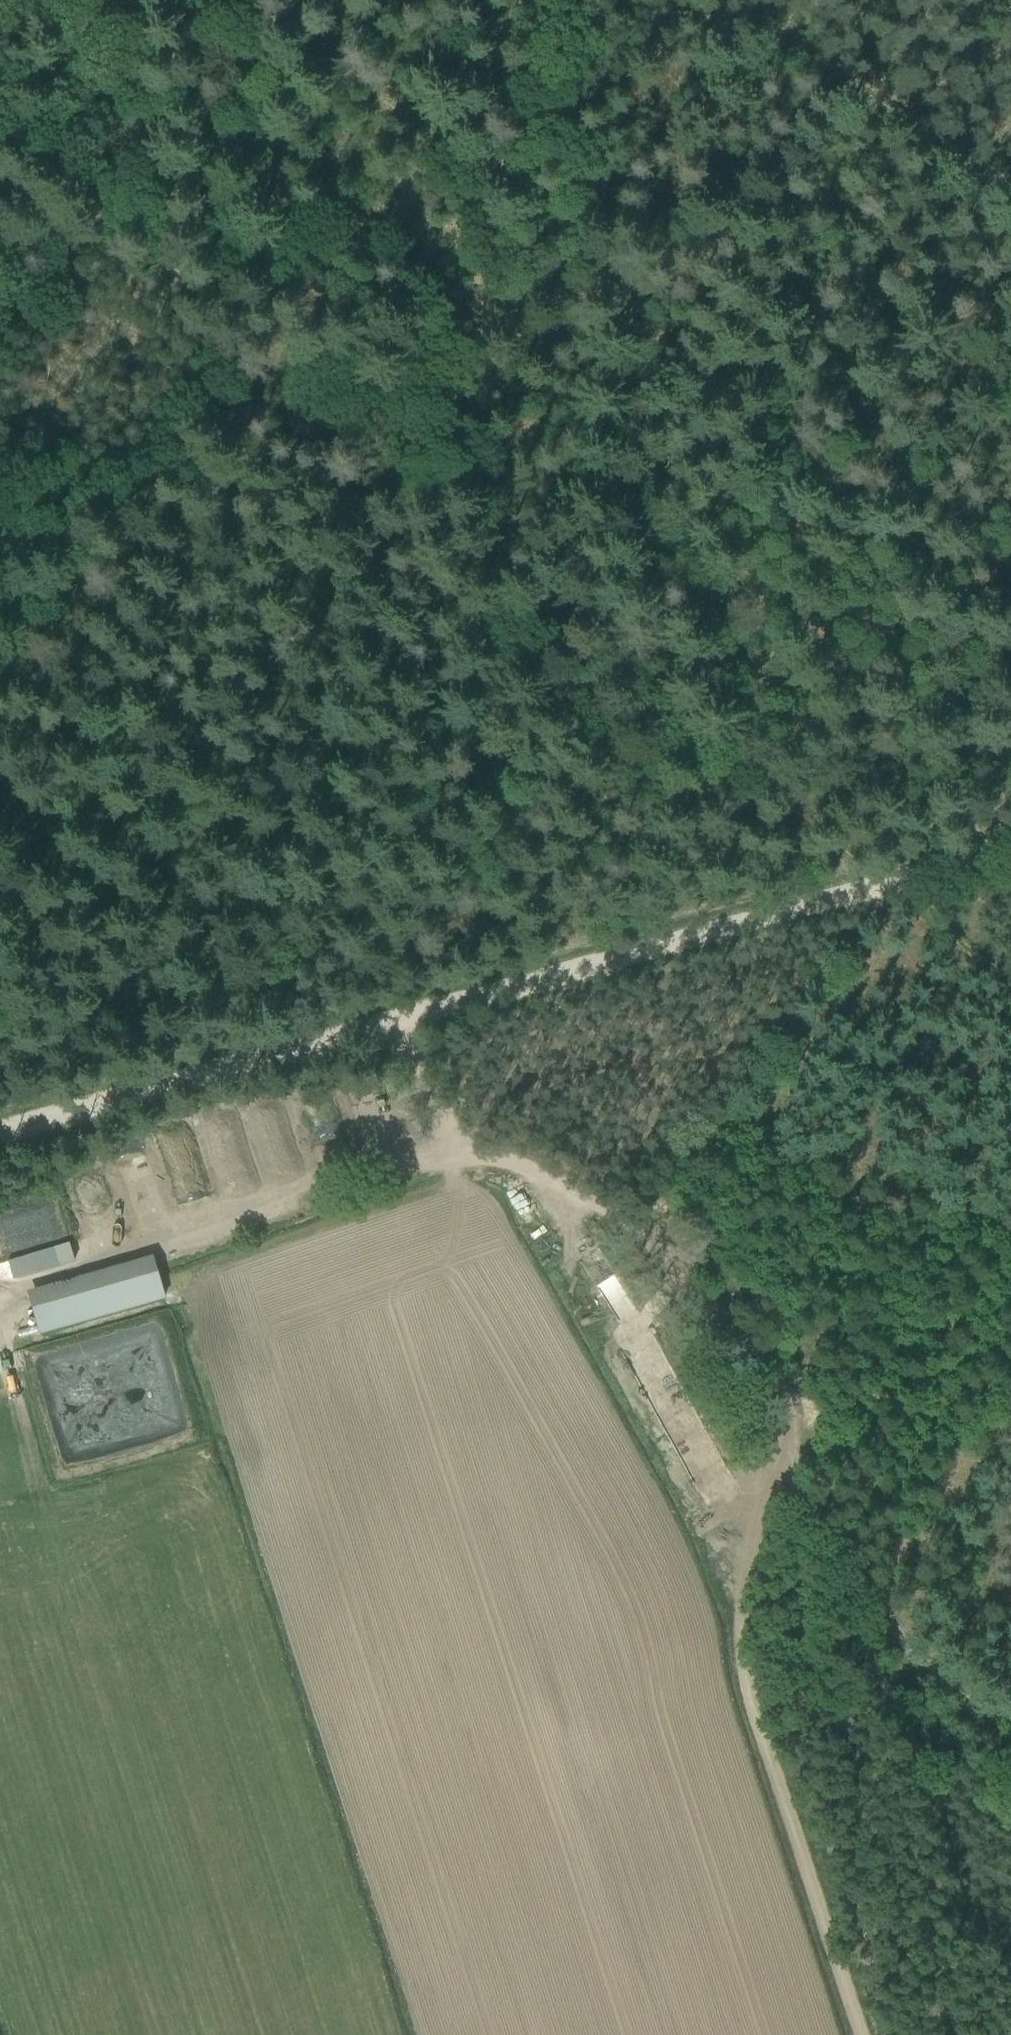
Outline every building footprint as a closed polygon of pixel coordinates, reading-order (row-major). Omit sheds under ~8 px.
[(6,1276),(68,1265),(65,1245),(3,1256),(6,1276)] [(149,1261),(20,1287),(29,1330),(157,1303),(149,1261)] [(657,1364),(647,1344),(629,1352),(639,1372),(657,1364)]
